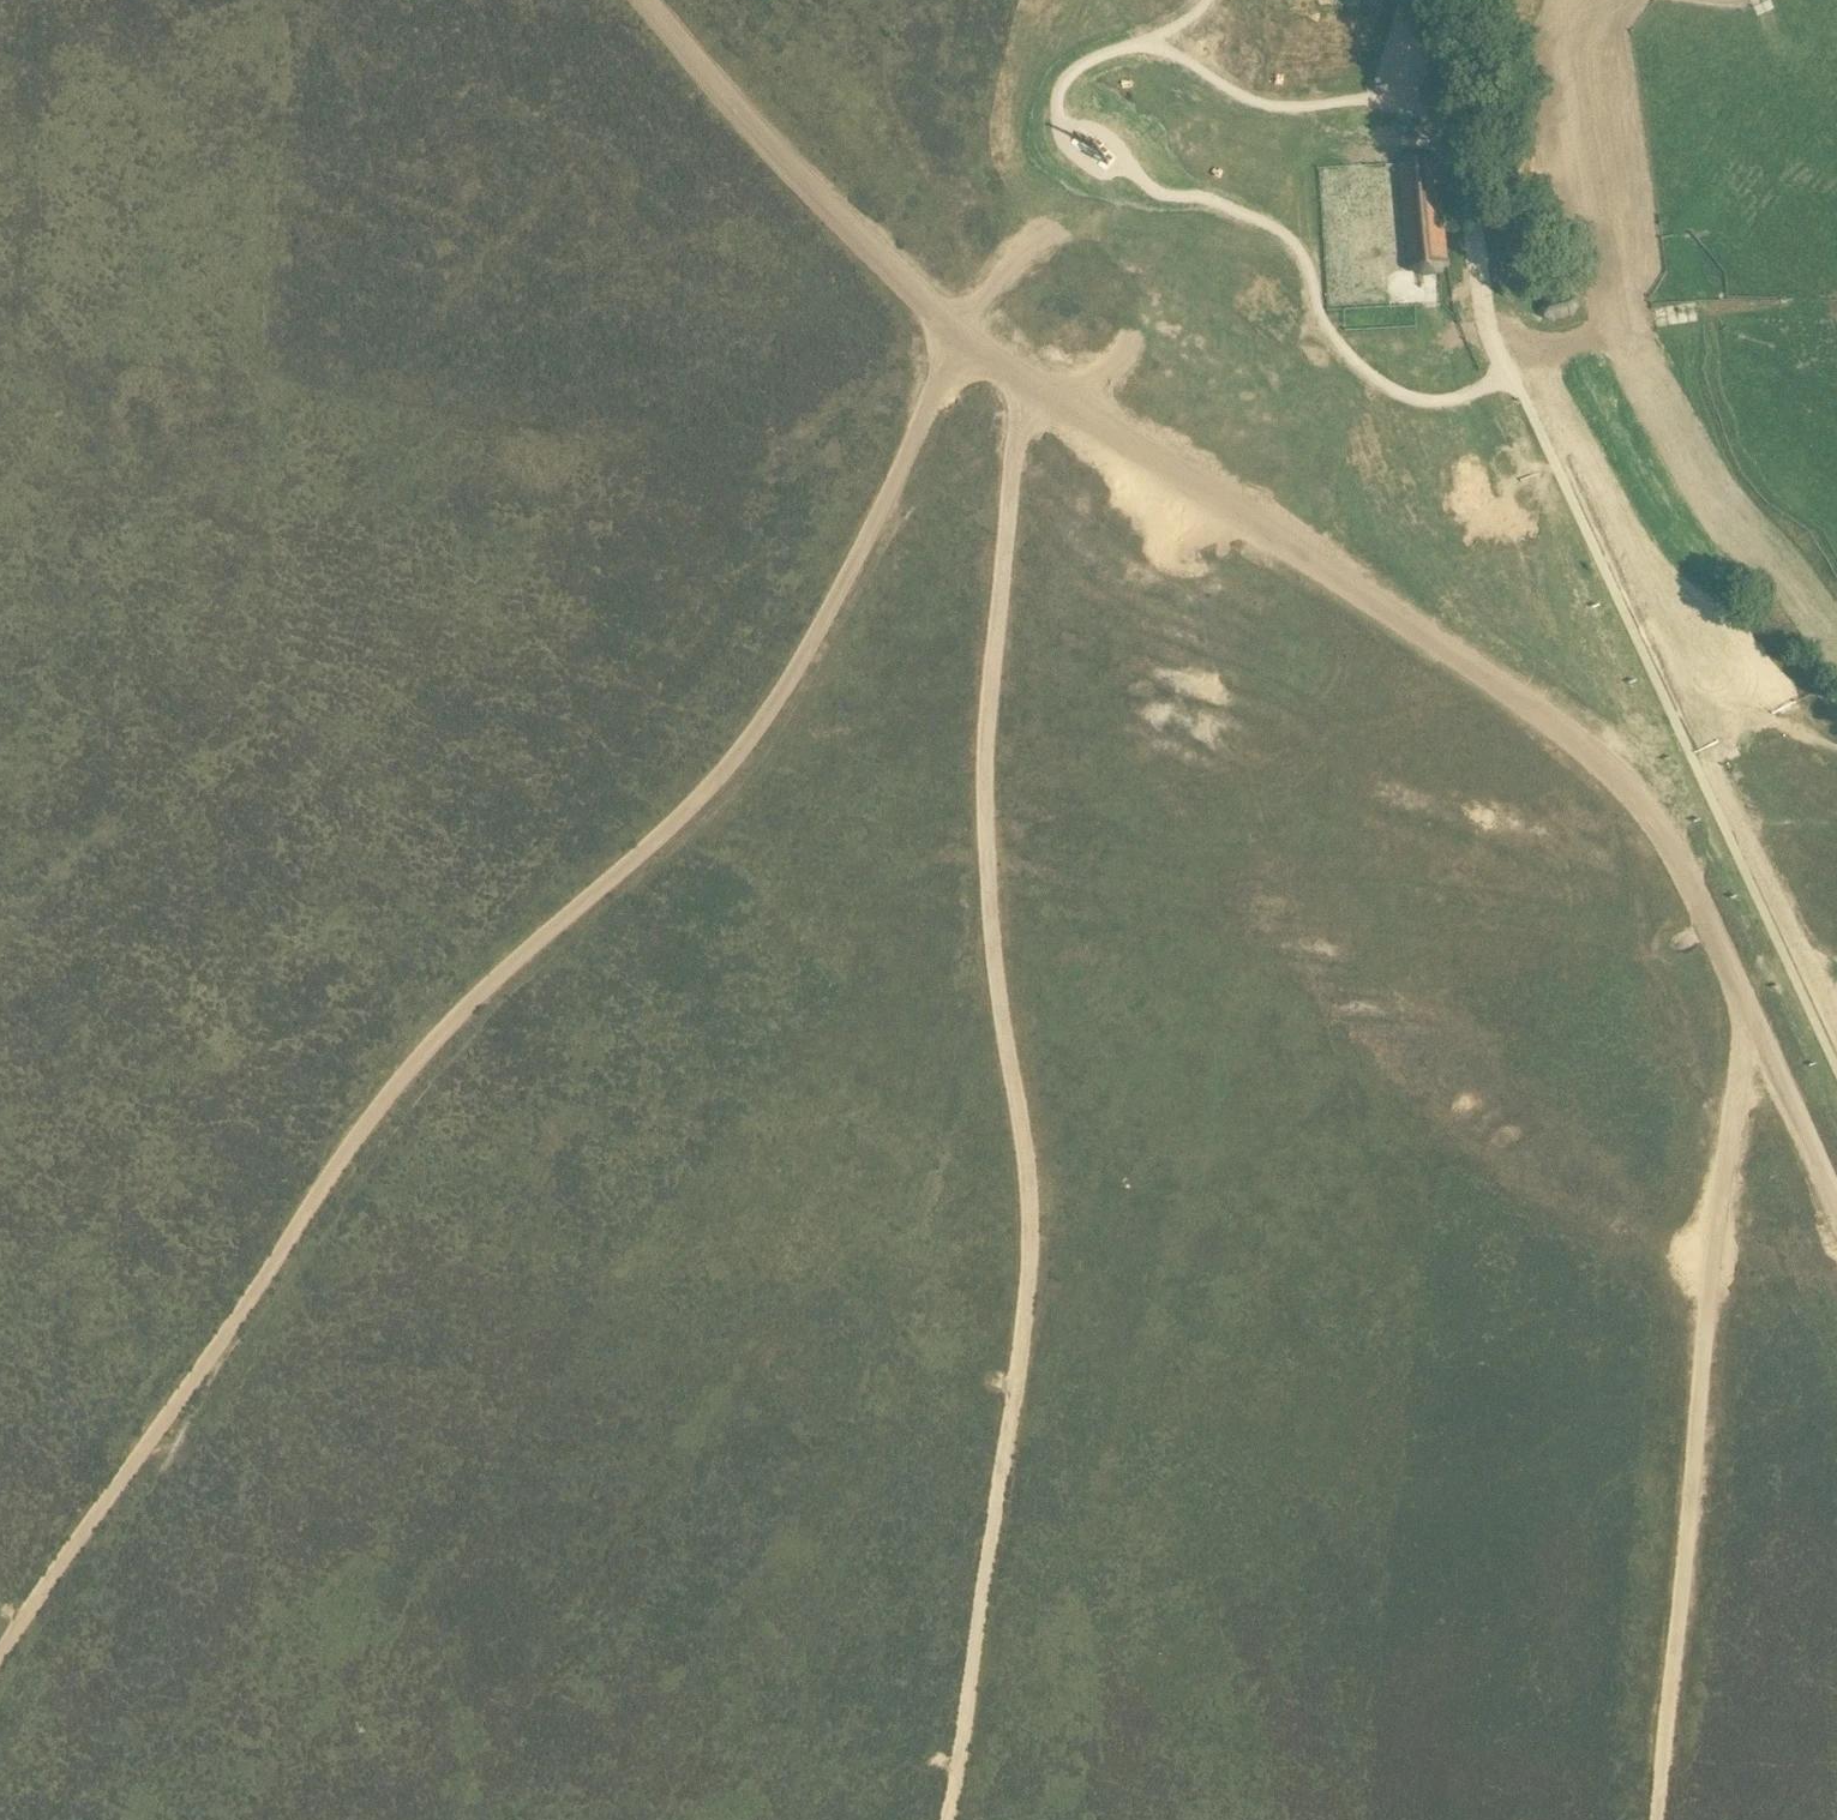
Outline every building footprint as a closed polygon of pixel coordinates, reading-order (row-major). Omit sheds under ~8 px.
[(1412,154),(1401,162),(1411,268),(1423,273),(1437,272),(1440,270),(1448,264),(1439,158),(1426,153),(1412,154)] [(1548,300),(1543,308),(1547,317),(1554,320),(1574,314),(1579,306),(1577,299),(1568,295),(1548,300)]
